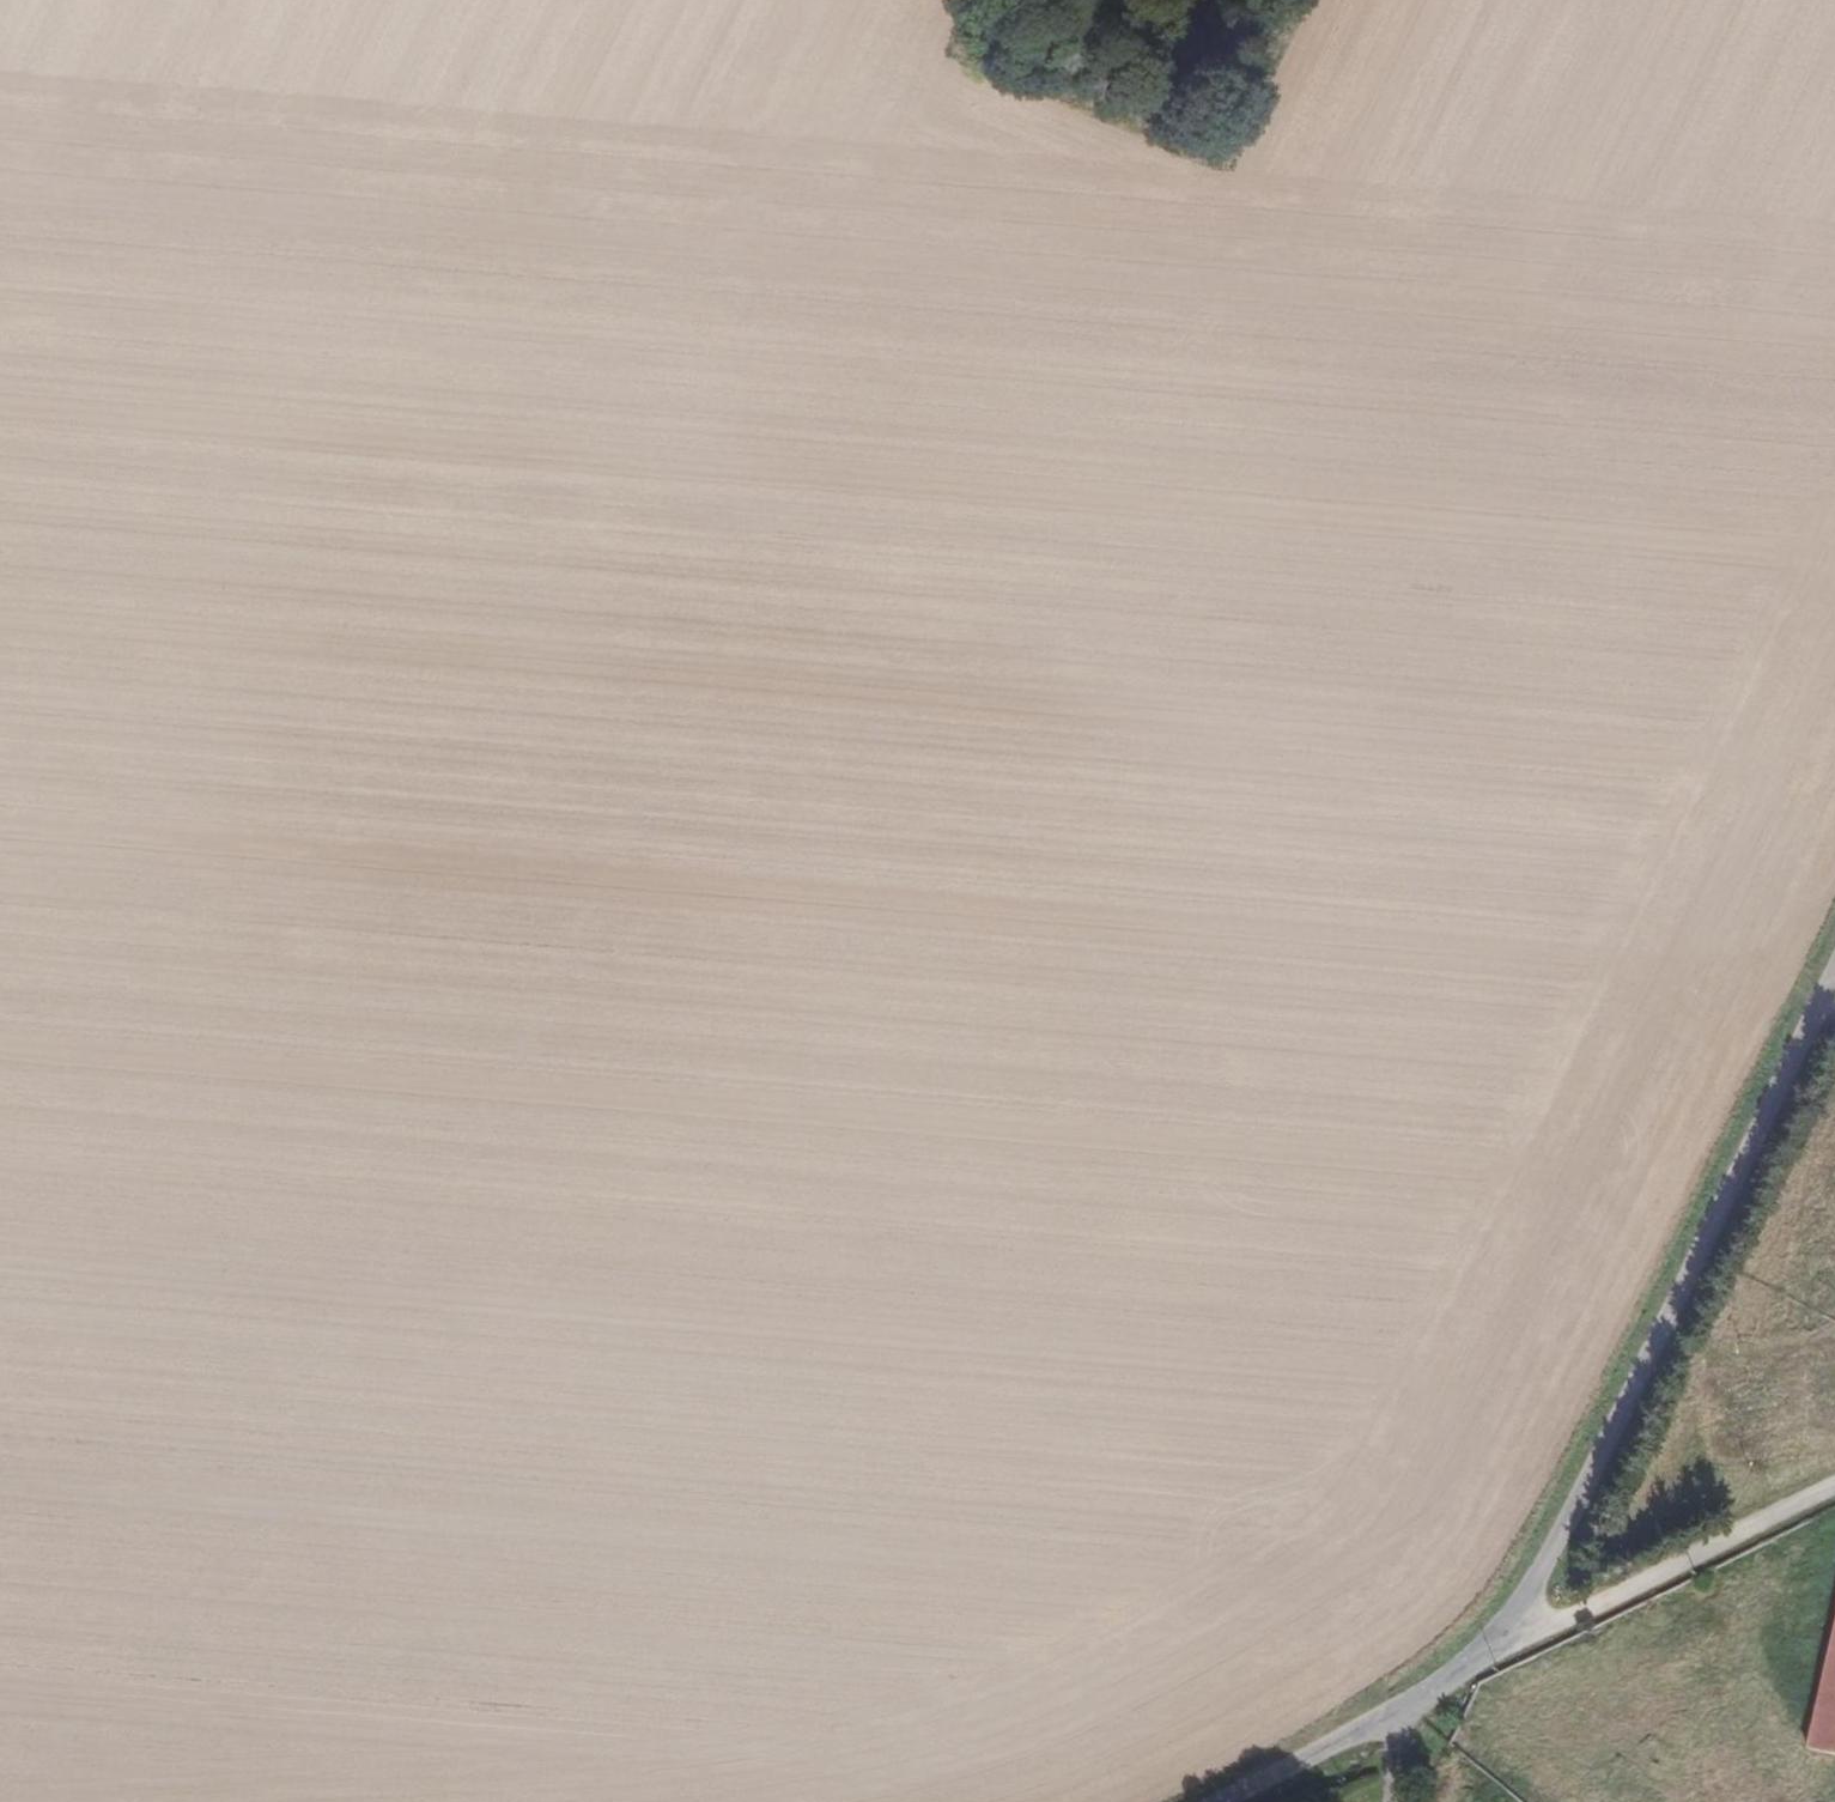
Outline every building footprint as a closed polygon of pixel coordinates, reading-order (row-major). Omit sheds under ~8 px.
[(1795,1796),(1818,1801),(1834,1801),(1834,1651),(1795,1796)]
